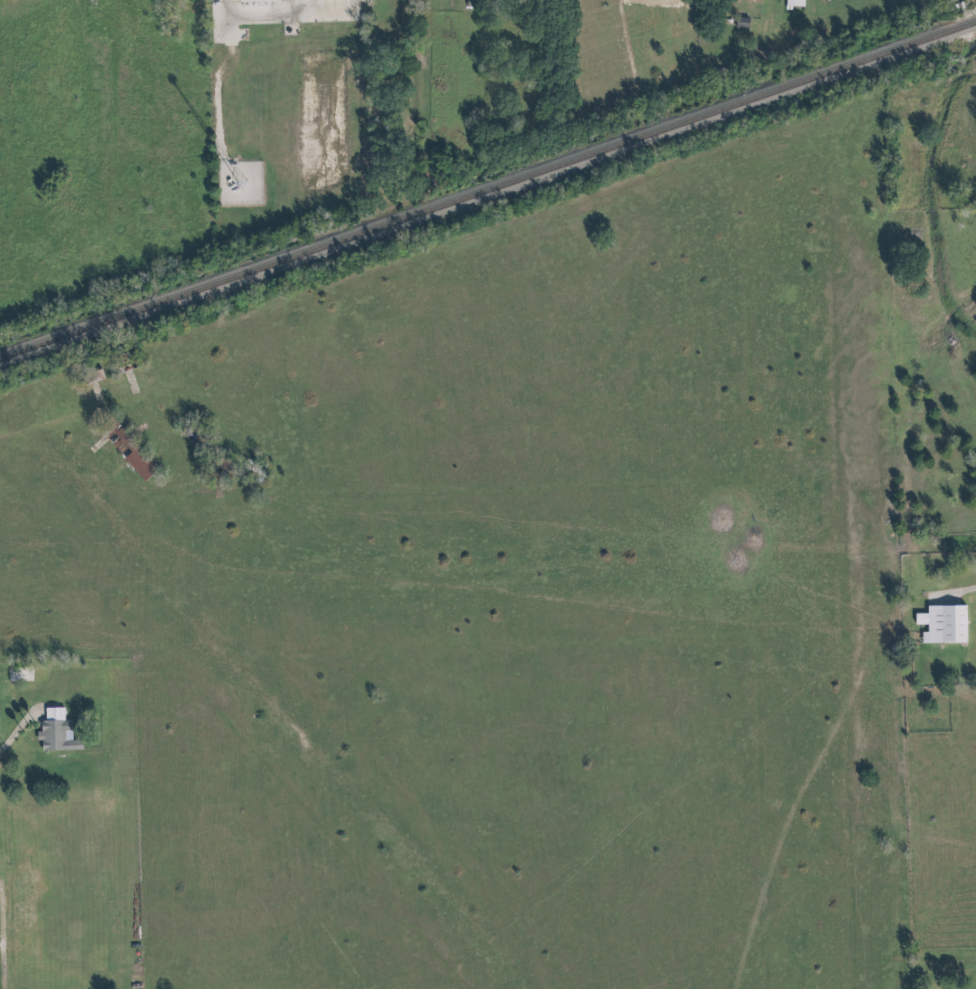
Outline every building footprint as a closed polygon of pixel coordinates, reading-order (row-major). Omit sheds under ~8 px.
[(742,27),(743,17),(754,18),(753,28),(742,27)] [(104,380),(100,372),(90,376),(94,384),(104,380)] [(145,483),(159,470),(120,427),(106,439),(145,483)] [(926,644),(966,644),(966,606),(926,606),(926,644)] [(46,682),(46,667),(8,667),(8,682),(46,682)] [(82,752),(82,741),(72,741),(72,722),(63,722),(63,711),(48,710),(48,722),(41,722),(41,752),(82,752)]
